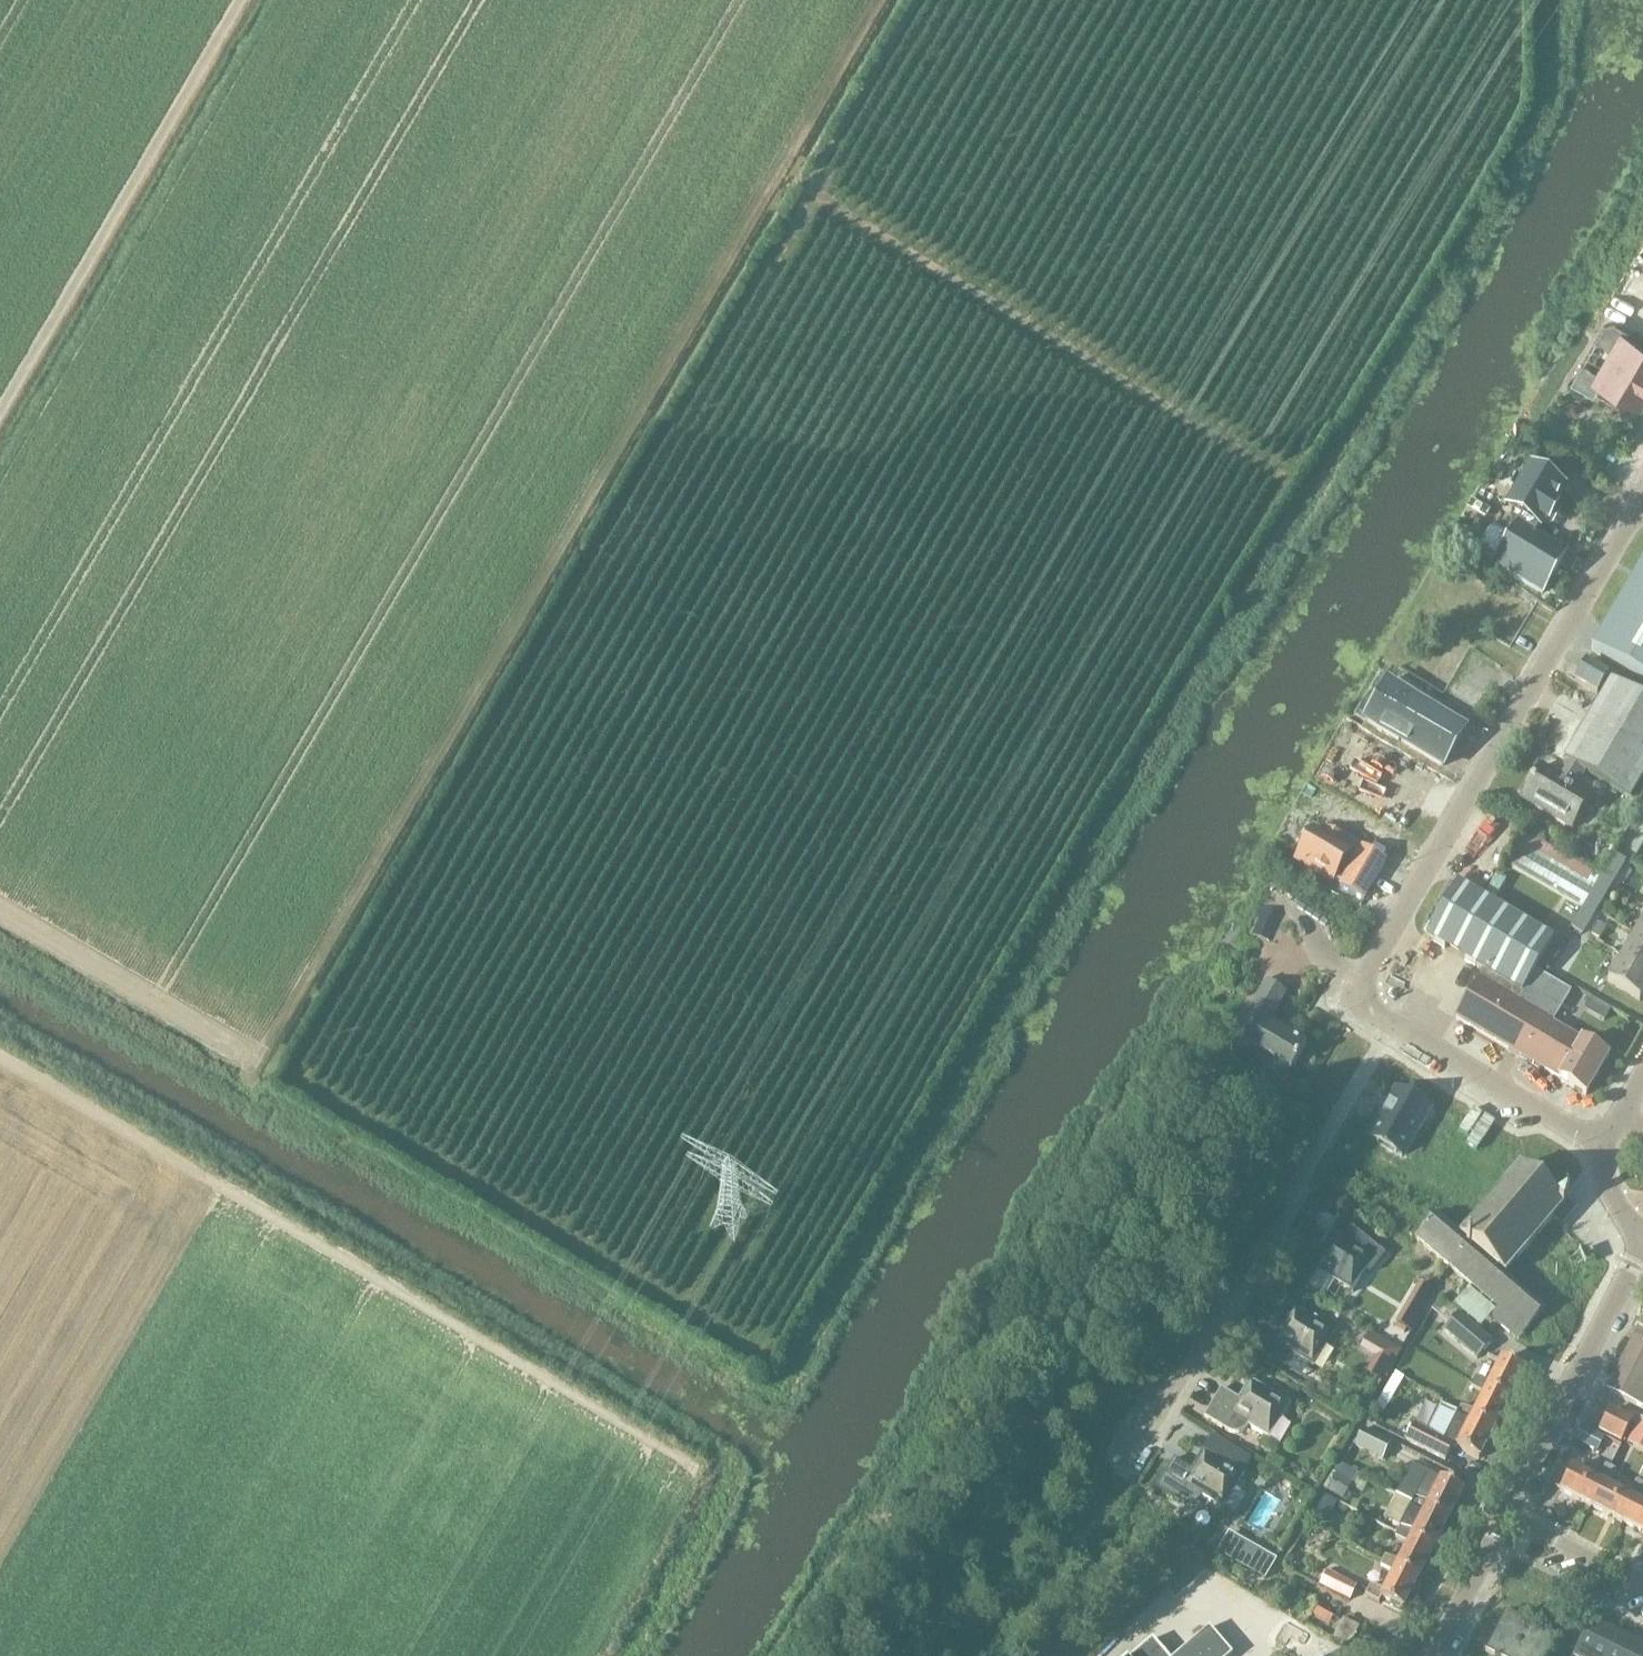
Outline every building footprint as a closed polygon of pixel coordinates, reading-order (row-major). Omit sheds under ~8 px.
[(1635,402),(1642,388),(1642,350),(1623,339),(1598,381),(1635,402)] [(1568,398),(1584,403),(1588,388),(1572,384),(1568,398)] [(1564,556),(1532,537),(1538,527),(1539,527),(1541,523),(1545,525),(1545,524),(1549,527),(1557,513),(1553,510),(1554,509),(1550,507),(1559,492),(1528,474),(1507,509),(1523,518),(1495,567),(1542,594),(1564,556)] [(1591,651),(1642,681),(1642,563),(1642,562),(1591,651)] [(1474,627),(1511,647),(1535,600),(1499,581),(1474,627)] [(1585,661),(1574,681),(1596,693),(1607,674),(1585,661)] [(1564,759),(1567,761),(1558,777),(1540,766),(1521,799),(1569,828),(1588,795),(1573,787),(1582,772),(1628,799),(1642,774),(1642,700),(1610,681),(1564,759)] [(1364,723),(1441,768),(1463,729),(1387,685),(1364,723)] [(1455,832),(1479,847),(1493,825),(1469,810),(1455,832)] [(1312,830),(1295,861),(1331,882),(1334,878),(1341,882),(1339,887),(1363,901),(1386,861),(1362,847),(1350,867),(1342,863),(1349,851),(1337,844),(1340,838),(1328,831),(1325,837),(1312,830)] [(1570,927),(1571,928),(1581,933),(1624,861),(1613,854),(1570,927)] [(1456,883),(1425,937),(1483,971),(1477,981),(1455,1018),(1470,1028),(1508,1050),(1519,1056),(1584,1095),(1607,1057),(1549,1023),(1567,993),(1533,972),(1552,940),(1456,883)] [(1635,932),(1621,956),(1642,969),(1642,937),(1635,932)] [(1642,992),(1642,969),(1621,956),(1607,981),(1638,1000),(1642,992)] [(1264,1069),(1284,1081),(1305,1046),(1267,1024),(1284,994),(1265,982),(1247,1012),(1257,1018),(1242,1043),(1270,1060),(1264,1069)] [(1587,994),(1580,1008),(1604,1020),(1611,1007),(1587,994)] [(1401,1156),(1427,1110),(1396,1092),(1370,1139),(1401,1156)] [(1506,1274),(1504,1272),(1508,1268),(1508,1269),(1511,1265),(1514,1261),(1516,1262),(1517,1260),(1526,1249),(1527,1249),(1529,1247),(1527,1246),(1537,1235),(1538,1236),(1540,1234),(1539,1234),(1549,1222),(1550,1223),(1551,1221),(1550,1220),(1552,1217),(1555,1220),(1561,1214),(1558,1210),(1560,1208),(1561,1209),(1563,1208),(1558,1203),(1554,1199),(1553,1200),(1517,1169),(1515,1170),(1517,1172),(1513,1176),(1511,1179),(1507,1183),(1506,1182),(1504,1184),(1505,1184),(1495,1196),(1494,1195),(1493,1197),(1494,1198),(1485,1210),(1483,1209),(1482,1210),(1482,1211),(1472,1222),(1472,1221),(1470,1223),(1472,1225),(1469,1228),(1466,1231),(1463,1235),(1436,1211),(1421,1229),(1421,1228),(1417,1232),(1418,1232),(1413,1238),(1441,1263),(1441,1262),(1446,1266),(1440,1273),(1485,1312),(1491,1305),(1496,1310),(1516,1327),(1524,1334),(1545,1309),(1509,1278),(1505,1275),(1506,1274)] [(1352,1293),(1363,1274),(1369,1275),(1385,1256),(1352,1230),(1344,1240),(1331,1233),(1319,1252),(1302,1242),(1285,1271),(1309,1285),(1317,1272),(1352,1293)] [(1313,1367),(1333,1332),(1292,1308),(1280,1327),(1263,1317),(1246,1346),(1284,1368),(1292,1355),(1313,1367)] [(1457,1314),(1443,1330),(1477,1359),(1491,1342),(1492,1342),(1458,1313),(1457,1314)] [(1607,1392),(1642,1410),(1642,1321),(1607,1392)] [(1486,1389),(1508,1400),(1522,1370),(1500,1359),(1489,1382),(1475,1378),(1470,1387),(1483,1393),(1486,1389)] [(1388,1387),(1414,1398),(1420,1385),(1393,1373),(1388,1387)] [(1245,1430),(1247,1427),(1269,1440),(1290,1404),(1249,1380),(1237,1399),(1220,1389),(1203,1418),(1230,1434),(1234,1434),(1238,1434),(1242,1433),(1245,1430)] [(1493,1429),(1508,1400),(1486,1389),(1483,1393),(1474,1410),(1460,1406),(1455,1416),(1468,1423),(1471,1418),(1493,1429)] [(1620,1441),(1630,1422),(1609,1412),(1599,1431),(1620,1441)] [(1471,1418),(1468,1423),(1455,1416),(1442,1441),(1412,1426),(1404,1441),(1444,1461),(1451,1446),(1478,1459),(1493,1429),(1471,1418)] [(1584,1448),(1593,1429),(1579,1423),(1571,1442),(1584,1448)] [(1363,1430),(1353,1446),(1381,1461),(1390,1444),(1363,1430)] [(1622,1445),(1620,1444),(1597,1432),(1589,1447),(1615,1459),(1622,1445)] [(1173,1460),(1156,1488),(1180,1502),(1183,1504),(1187,1505),(1191,1505),(1195,1503),(1198,1501),(1200,1497),(1222,1510),(1243,1475),(1202,1451),(1190,1470),(1173,1460)] [(1348,1454),(1337,1474),(1354,1483),(1365,1463),(1348,1454)] [(1602,1484),(1607,1486),(1615,1471),(1605,1465),(1595,1481),(1571,1468),(1560,1491),(1591,1506),(1602,1484)] [(1326,1491),(1342,1501),(1352,1484),(1336,1474),(1326,1491)] [(1447,1521),(1462,1491),(1439,1480),(1426,1474),(1414,1498),(1409,1507),(1423,1514),(1425,1510),(1447,1521)] [(1638,1502),(1642,1492),(1642,1484),(1636,1481),(1626,1496),(1607,1486),(1602,1484),(1591,1506),(1621,1522),(1632,1500),(1638,1502)] [(1621,1522),(1642,1533),(1642,1505),(1638,1502),(1632,1500),(1621,1522)] [(1432,1550),(1447,1521),(1425,1510),(1423,1514),(1409,1507),(1399,1527),(1394,1537),(1407,1543),(1410,1539),(1432,1550)] [(1228,1532),(1217,1554),(1231,1560),(1241,1538),(1228,1532)] [(1417,1580),(1432,1550),(1410,1539),(1407,1543),(1399,1561),(1384,1557),(1379,1566),(1392,1572),(1395,1568),(1417,1580)] [(1402,1610),(1417,1580),(1395,1568),(1392,1572),(1384,1590),(1369,1585),(1365,1595),(1378,1602),(1378,1603),(1379,1604),(1381,1599),(1402,1610)] [(1327,1570),(1319,1584),(1349,1600),(1357,1584),(1327,1570)] [(1488,1645),(1485,1651),(1494,1655),(1548,1655),(1557,1638),(1505,1612),(1488,1645)] [(1619,1633),(1592,1620),(1574,1655),(1608,1655),(1619,1633)] [(1232,1655),(1209,1628),(1176,1655),(1231,1655),(1232,1655)] [(1642,1652),(1642,1645),(1619,1633),(1608,1655),(1641,1655),(1642,1652)] [(1152,1639),(1132,1655),(1167,1655),(1152,1639)] [(1315,1647),(1302,1640),(1293,1655),(1310,1655),(1315,1647)]
